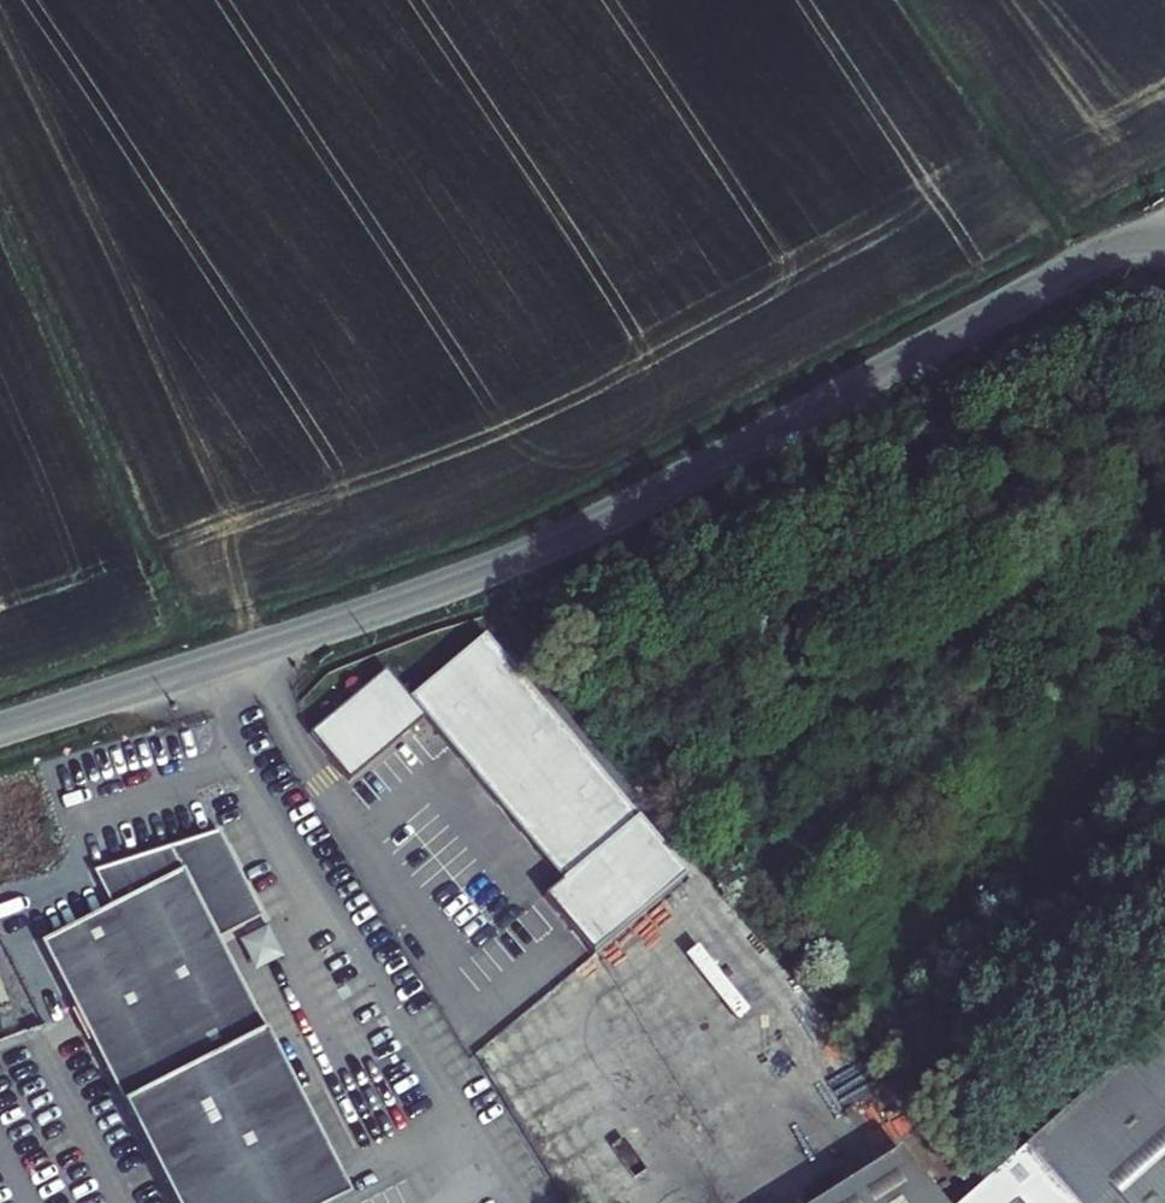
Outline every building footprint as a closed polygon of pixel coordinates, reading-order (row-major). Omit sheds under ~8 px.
[(543,891),(592,949),(687,869),(483,629),(409,692),(385,664),(308,728),(349,776),(424,712),(561,875),(543,891)] [(338,1195),(214,938),(261,912),(217,829),(86,871),(107,907),(38,943),(170,1202),(321,1202),(338,1195)] [(1021,1147),(1070,1202),(1164,1202),(1164,1020),(1021,1147)] [(1021,1147),(956,1202),(1070,1202),(1021,1147)] [(897,1152),(815,1202),(935,1202),(897,1152)]
